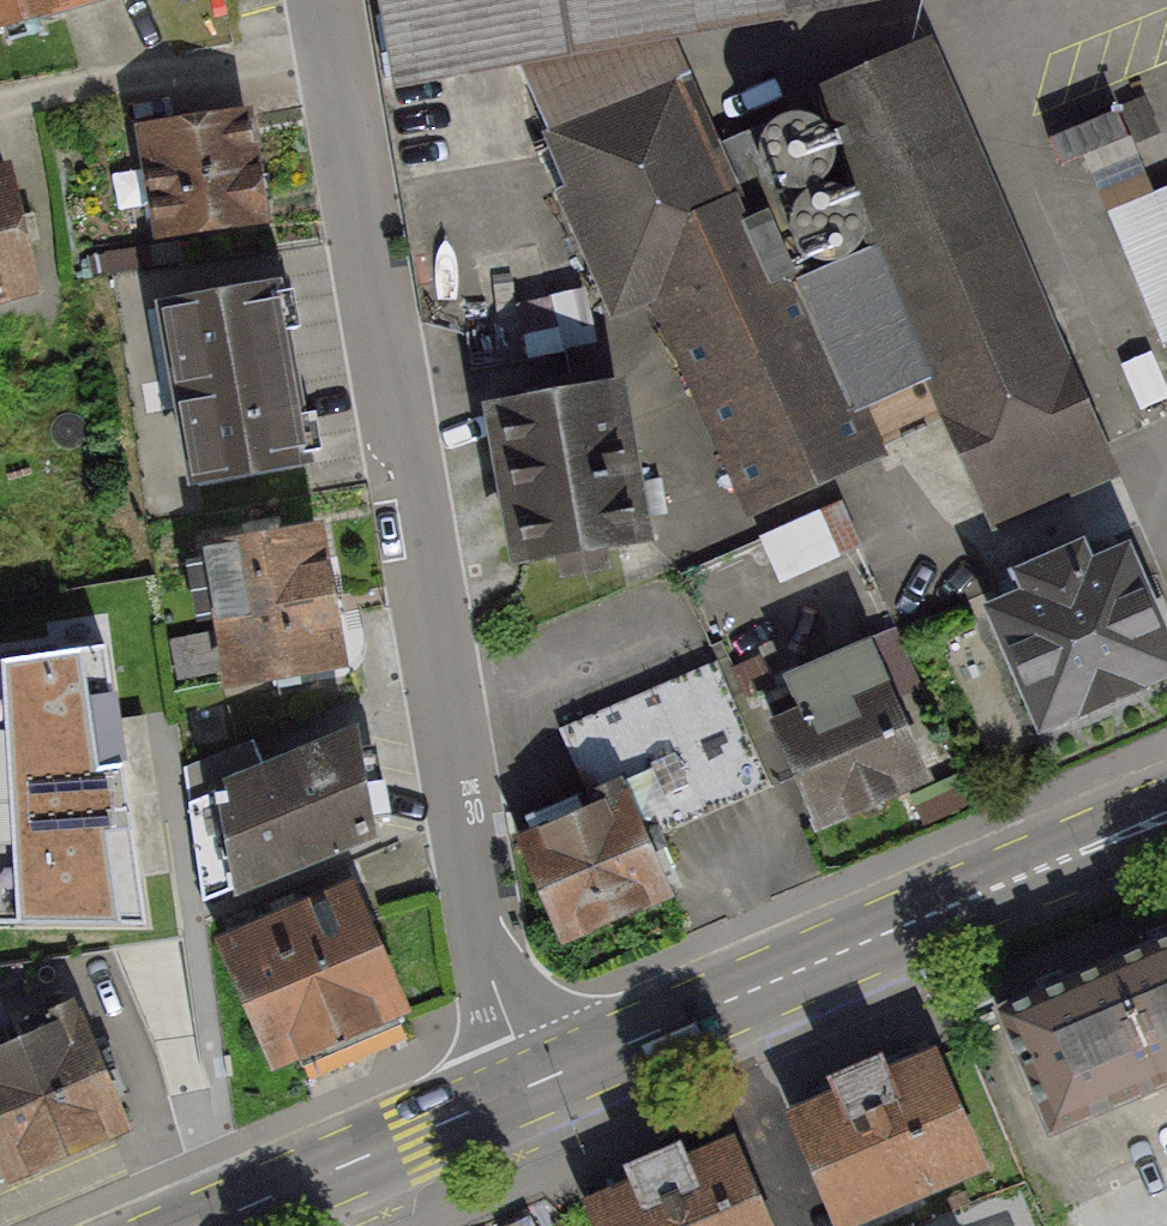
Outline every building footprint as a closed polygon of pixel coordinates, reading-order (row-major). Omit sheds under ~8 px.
[(80,0),(0,0),(0,19),(80,0)] [(364,55),(750,0),(357,0),(364,55)] [(701,142),(674,81),(532,142),(607,314),(636,302),(732,524),(934,436),(969,517),(1103,459),(923,45),(701,142)] [(231,122),(128,134),(140,239),(243,227),(231,122)] [(24,296),(0,182),(0,301),(24,296)] [(1106,209),(1164,348),(1166,347),(1166,183),(1106,209)] [(258,289),(139,305),(164,479),(282,462),(258,289)] [(605,394),(473,409),(491,559),(623,544),(605,394)] [(850,489),(769,524),(790,574),(872,539),(850,489)] [(306,538),(183,552),(197,682),(320,668),(306,538)] [(1110,563),(986,616),(1040,742),(1164,689),(1110,563)] [(0,664),(0,927),(143,929),(103,650),(0,664)] [(868,661),(766,706),(821,830),(923,785),(868,661)] [(498,822),(545,932),(652,886),(635,846),(755,795),(704,675),(572,731),(593,781),(498,822)] [(333,738),(194,800),(208,908),(355,851),(333,738)] [(198,955),(247,1065),(384,1004),(336,895),(198,955)] [(1081,977),(1131,1092),(1166,1076),(1166,940),(1081,977)] [(1081,977),(972,1024),(1022,1139),(1131,1092),(1081,977)] [(66,1007),(0,1036),(0,1169),(108,1125),(66,1007)] [(930,1051),(804,1105),(851,1213),(977,1160),(930,1051)] [(715,1148),(581,1206),(590,1225),(749,1225),(715,1148)]
